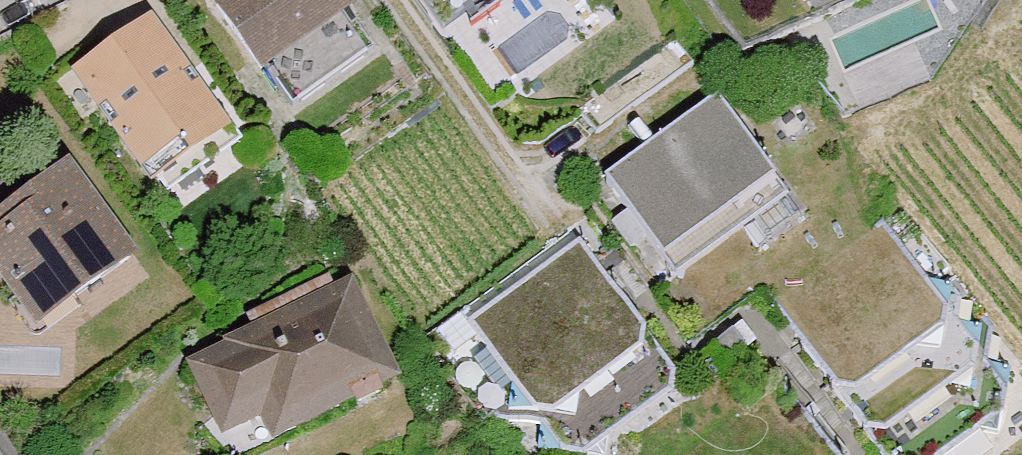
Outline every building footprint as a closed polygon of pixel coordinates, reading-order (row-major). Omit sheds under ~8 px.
[(265,75),(324,34),(341,59),(377,35),(352,0),(213,0),(265,75)] [(457,30),(495,0),(433,0),(457,30)] [(150,17),(68,81),(169,210),(251,146),(150,17)] [(692,63),(675,41),(617,85),(634,107),(692,63)] [(606,179),(670,267),(782,186),(718,98),(606,179)] [(40,325),(142,251),(70,152),(0,203),(0,270),(40,325)] [(772,303),(882,454),(920,454),(958,428),(999,434),(1009,368),(974,363),(979,328),(945,323),(951,288),(898,280),(903,251),(882,223),(772,303)] [(579,243),(468,324),(488,351),(517,356),(508,410),(541,416),(536,449),(571,454),(604,454),(610,419),(674,373),(579,243)] [(197,363),(224,424),(266,405),(277,430),(390,379),(350,291),(332,299),(326,285),(251,319),(259,335),(197,363)]
